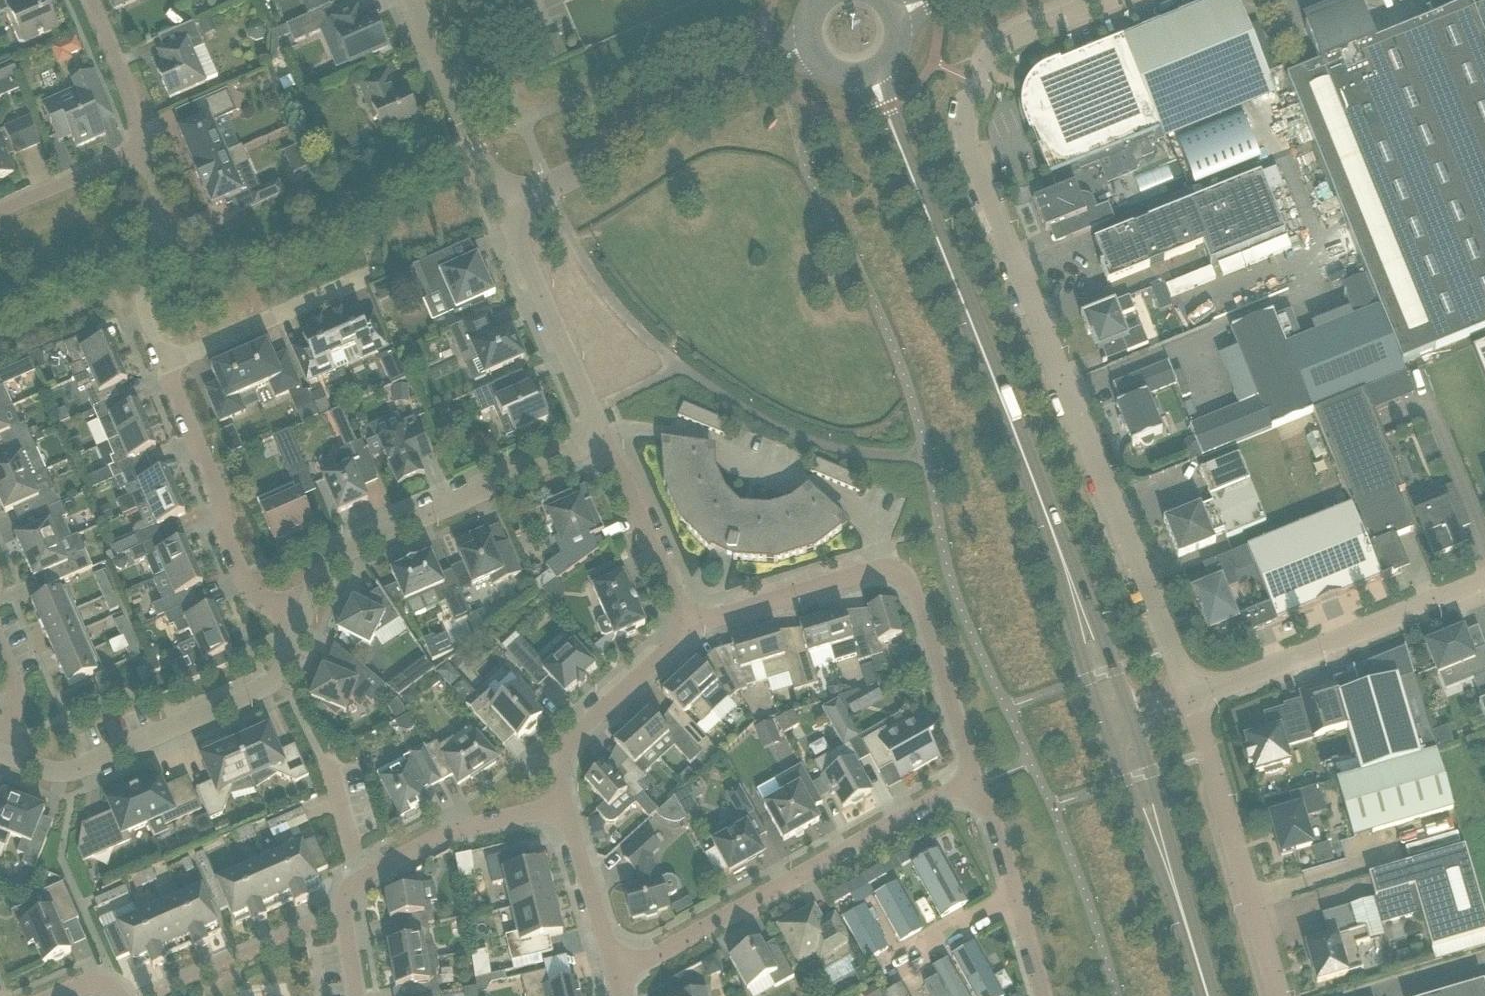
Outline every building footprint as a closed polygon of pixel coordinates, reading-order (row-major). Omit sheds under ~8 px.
[(3,7),(19,43),(24,44),(40,37),(58,29),(45,0),(37,0),(31,3),(29,0),(0,0),(0,8),(3,7)] [(114,11),(132,3),(139,0),(109,0),(114,11)] [(306,17),(320,11),(330,7),(327,0),(299,0),(306,17)] [(1276,96),(1237,0),(1217,0),(1061,64),(1060,61),(1057,63),(1057,65),(1049,68),(1041,73),(1034,79),(1029,86),(1026,94),(1024,103),(1025,112),(1027,120),(1030,129),(1028,130),(1030,133),(1031,133),(1049,176),(1160,131),(1164,141),(1276,96)] [(1402,364),(1435,351),(1484,330),(1484,0),(1481,0),(1451,12),(1374,43),(1360,7),(1305,30),(1320,65),(1286,79),(1311,140),(1361,263),(1366,275),(1402,364)] [(177,6),(167,17),(178,27),(188,16),(177,6)] [(343,48),(329,53),(336,70),(350,64),(369,56),(388,48),(376,20),(363,25),(357,9),(338,17),(333,19),(340,35),(338,36),(343,48)] [(328,29),(320,11),(306,17),(287,26),(272,33),(271,61),(279,61),(279,39),(290,34),(294,44),(328,29)] [(210,18),(199,23),(203,30),(213,26),(210,18)] [(162,68),(167,79),(162,81),(170,99),(188,91),(205,83),(205,82),(218,77),(205,47),(194,23),(173,32),(179,45),(159,54),(165,67),(162,68)] [(76,37),(51,48),(58,66),(73,60),(71,57),(82,52),(76,37)] [(19,91),(15,79),(17,78),(11,64),(0,69),(0,99),(19,91)] [(43,106),(51,124),(59,142),(72,137),(77,148),(106,135),(91,100),(103,94),(94,72),(75,80),(72,81),(77,91),(43,106)] [(383,76),(364,84),(359,86),(374,121),(377,120),(384,136),(420,121),(416,113),(419,111),(414,100),(411,101),(407,93),(393,99),(383,76)] [(193,126),(180,132),(195,168),(225,155),(225,156),(240,149),(226,118),(238,113),(228,91),(212,98),(194,106),(199,118),(191,122),(193,126)] [(317,102),(298,101),(297,119),(316,120),(317,102)] [(1241,114),(1177,140),(1195,186),(1260,160),(1241,114)] [(14,175),(4,152),(13,149),(15,155),(40,144),(32,125),(29,120),(0,132),(0,182),(14,175)] [(1146,137),(1077,165),(1080,170),(1098,163),(1107,185),(1136,173),(1141,160),(1153,155),(1147,140),(1146,137)] [(225,156),(225,155),(195,168),(194,169),(205,196),(207,195),(213,207),(225,202),(227,206),(245,199),(236,180),(235,177),(240,175),(238,171),(249,166),(242,148),(240,149),(225,156)] [(1261,175),(1094,243),(1103,265),(1100,266),(1108,285),(1202,246),(1210,265),(1285,234),(1268,194),(1283,188),(1276,169),(1261,175)] [(249,196),(255,208),(266,203),(284,194),(283,193),(278,183),(249,196)] [(1037,213),(1038,212),(1046,232),(1067,224),(1073,238),(1115,222),(1109,206),(1096,211),(1093,204),(1090,200),(1085,198),(1080,198),(1075,186),(1044,198),(1044,197),(1043,197),(1043,199),(1035,202),(1038,211),(1037,211),(1037,213)] [(478,254),(457,263),(451,251),(418,265),(418,266),(426,284),(432,298),(439,295),(448,315),(454,313),(454,315),(466,309),(471,307),(472,309),(485,303),(483,299),(496,293),(478,254)] [(1220,450),(1313,413),(1365,392),(1406,375),(1402,364),(1366,275),(1341,286),(1353,318),(1286,346),(1280,331),(1273,313),(1232,329),(1260,399),(1190,428),(1202,458),(1220,450)] [(391,283),(375,290),(381,301),(396,294),(391,283)] [(1081,317),(1081,318),(1088,336),(1091,335),(1098,351),(1123,341),(1128,354),(1148,345),(1142,328),(1128,334),(1121,317),(1135,311),(1129,298),(1081,317)] [(327,318),(342,353),(355,347),(361,360),(388,348),(381,332),(373,313),(360,319),(358,313),(351,316),(348,309),(327,318)] [(479,361),(485,376),(524,359),(512,331),(498,337),(495,330),(496,330),(489,313),(470,321),(449,330),(457,347),(461,345),(470,365),(479,361)] [(305,343),(292,349),(300,367),(307,383),(335,372),(348,366),(342,353),(327,318),(306,327),(309,335),(303,338),(305,343)] [(70,368),(75,379),(75,380),(90,373),(118,361),(108,339),(97,344),(92,333),(65,345),(74,366),(70,368)] [(1473,348),(1484,378),(1484,343),(1473,348)] [(242,356),(239,357),(254,391),(269,384),(276,399),(301,388),(294,373),(286,354),(285,355),(288,360),(276,365),(267,344),(255,350),(251,348),(243,352),(242,356)] [(413,366),(417,354),(405,349),(401,362),(413,366)] [(224,360),(223,364),(211,369),(220,390),(209,395),(207,389),(206,390),(220,423),(245,412),(239,398),(254,391),(239,357),(236,358),(233,356),(224,360)] [(78,393),(84,390),(93,411),(94,411),(121,399),(116,388),(127,383),(118,361),(90,373),(75,380),(75,379),(72,380),(78,393)] [(1141,442),(1142,443),(1144,445),(1145,446),(1147,446),(1149,445),(1151,444),(1152,443),(1153,441),(1153,439),(1153,437),(1162,434),(1154,415),(1156,414),(1157,412),(1158,410),(1158,408),(1158,406),(1157,404),(1155,403),(1153,402),(1151,402),(1149,402),(1146,395),(1176,383),(1168,364),(1113,386),(1118,400),(1119,401),(1120,401),(1121,405),(1117,406),(1132,445),(1141,442)] [(1,412),(10,408),(1,388),(25,377),(20,365),(0,373),(0,413),(1,412)] [(386,376),(391,386),(393,385),(406,379),(402,369),(386,376)] [(516,434),(550,419),(543,402),(538,404),(530,386),(510,395),(504,380),(473,394),(482,415),(494,409),(497,418),(507,414),(516,434)] [(394,402),(409,401),(408,384),(393,385),(394,402)] [(310,396),(319,415),(329,410),(321,391),(310,396)] [(1405,491),(1398,472),(1365,392),(1313,413),(1351,505),(1381,580),(1392,575),(1394,574),(1396,572),(1398,570),(1399,568),(1399,567),(1400,566),(1400,563),(1400,561),(1400,559),(1400,557),(1393,540),(1413,532),(1398,494),(1405,491)] [(108,443),(108,444),(147,427),(137,405),(126,410),(121,399),(94,411),(108,443)] [(684,404),(678,417),(679,417),(686,421),(692,408),(684,404)] [(452,419),(455,414),(453,408),(447,405),(441,408),(438,413),(441,419),(446,422),(452,419)] [(313,407),(297,414),(302,424),(318,417),(313,407)] [(31,438),(28,432),(28,431),(25,425),(18,428),(10,408),(1,412),(0,413),(0,437),(6,449),(31,438)] [(694,424),(700,411),(692,408),(686,421),(694,424)] [(347,421),(342,409),(327,415),(332,427),(347,421)] [(702,427),(708,414),(700,411),(694,424),(702,427)] [(708,414),(702,427),(710,431),(716,418),(708,414)] [(398,486),(424,474),(416,457),(429,451),(419,427),(418,428),(414,418),(400,424),(403,430),(378,440),(378,439),(367,444),(374,459),(385,454),(390,467),(398,486)] [(718,434),(724,421),(716,418),(710,431),(718,434)] [(718,434),(724,437),(726,437),(732,424),(724,421),(718,434)] [(230,454),(242,448),(232,426),(220,431),(230,454)] [(37,427),(28,431),(28,432),(31,438),(34,437),(40,434),(37,427)] [(90,491),(113,481),(114,480),(122,477),(150,465),(145,454),(156,449),(147,427),(108,444),(114,457),(110,458),(114,466),(109,468),(109,470),(85,480),(90,491)] [(289,431),(273,438),(290,479),(307,472),(289,431)] [(1318,433),(1307,438),(1316,460),(1327,456),(1318,433)] [(41,434),(40,434),(34,437),(37,443),(44,439),(41,434)] [(1432,437),(1417,443),(1421,451),(1435,445),(1432,437)] [(0,467),(0,491),(30,478),(46,471),(41,460),(31,438),(6,449),(11,462),(6,464),(0,467)] [(77,438),(67,443),(73,457),(83,452),(77,438)] [(378,479),(370,460),(362,442),(339,453),(335,463),(339,472),(323,479),(339,514),(368,501),(361,486),(378,479)] [(839,516),(814,494),(794,509),(770,517),(745,515),(744,517),(737,515),(719,497),(710,474),(708,449),(675,444),(675,446),(676,446),(675,452),(664,453),(663,452),(662,452),(663,485),(680,523),(710,553),(716,545),(727,551),(726,552),(727,553),(727,554),(728,555),(730,555),(735,555),(733,561),(776,564),(816,551),(842,531),(841,530),(840,531),(833,521),(837,517),(838,517),(839,516)] [(1239,456),(1200,472),(1214,506),(1224,531),(1227,539),(1266,523),(1239,456)] [(816,460),(811,473),(819,476),(824,463),(816,460)] [(827,480),(832,467),(824,463),(819,476),(827,480)] [(114,480),(113,481),(118,492),(125,489),(129,497),(131,496),(137,510),(176,493),(166,471),(155,476),(150,465),(122,477),(114,480)] [(835,483),(840,470),(832,467),(827,480),(835,483)] [(848,474),(840,470),(835,483),(843,487),(848,474)] [(851,490),(856,477),(848,474),(843,487),(851,490)] [(851,490),(857,493),(859,493),(864,480),(856,477),(851,490)] [(35,515),(61,504),(55,490),(50,492),(47,484),(35,490),(30,478),(0,491),(0,502),(5,513),(29,503),(35,515)] [(297,486),(281,493),(284,500),(261,510),(275,542),(314,525),(297,486)] [(1468,523),(1460,504),(1453,486),(1426,497),(1432,512),(1418,517),(1435,558),(1463,546),(1455,528),(1468,523)] [(541,507),(547,521),(552,519),(560,538),(556,540),(562,555),(546,566),(557,581),(589,558),(582,541),(604,532),(588,494),(585,495),(580,493),(578,491),(541,507)] [(134,536),(111,546),(116,558),(128,553),(140,548),(162,538),(157,527),(185,515),(176,493),(137,510),(143,523),(136,526),(133,533),(134,536)] [(59,544),(71,539),(62,519),(67,517),(61,504),(35,515),(40,528),(16,538),(25,559),(59,544)] [(1269,603),(1240,615),(1247,634),(1277,622),(1381,580),(1351,505),(1247,548),(1255,567),(1269,603)] [(1164,521),(1172,542),(1178,558),(1216,543),(1213,536),(1224,531),(1214,506),(1202,510),(1201,506),(1164,521)] [(107,507),(97,512),(101,520),(103,524),(113,520),(111,516),(107,507)] [(454,568),(451,569),(459,588),(461,592),(464,590),(473,587),(490,579),(493,586),(522,574),(516,561),(508,543),(494,550),(490,542),(488,543),(484,532),(470,538),(475,549),(459,555),(463,564),(454,568)] [(140,548),(130,553),(135,564),(146,559),(155,580),(166,576),(193,564),(184,542),(167,549),(162,538),(140,548)] [(57,569),(63,581),(93,568),(85,552),(78,555),(71,539),(59,544),(25,559),(34,580),(57,569)] [(1247,548),(1221,558),(1203,565),(1210,584),(1192,592),(1208,632),(1238,620),(1226,591),(1238,586),(1234,576),(1255,567),(1247,548)] [(397,584),(381,591),(391,606),(404,600),(405,603),(433,591),(444,586),(440,577),(431,555),(416,562),(416,560),(405,565),(406,566),(392,572),(397,584)] [(527,565),(530,578),(543,575),(541,562),(527,565)] [(165,616),(197,601),(192,590),(203,586),(193,564),(166,576),(155,580),(161,594),(164,601),(152,607),(158,619),(165,616)] [(98,585),(108,581),(104,572),(94,576),(98,585)] [(633,595),(632,595),(624,576),(593,589),(606,618),(599,621),(597,625),(602,635),(606,637),(613,634),(615,638),(625,634),(628,636),(635,633),(635,629),(645,625),(636,605),(638,605),(633,595)] [(102,594),(112,590),(108,581),(98,585),(102,594)] [(338,632),(349,637),(356,649),(363,644),(369,647),(375,637),(400,620),(403,625),(404,625),(391,606),(381,591),(377,585),(376,586),(379,590),(355,607),(352,605),(349,611),(337,619),(341,626),(338,632)] [(67,588),(32,604),(37,615),(40,613),(44,623),(41,624),(41,625),(45,624),(49,633),(46,635),(50,645),(85,630),(67,588)] [(455,624),(472,617),(471,616),(459,588),(443,595),(455,624)] [(116,600),(112,590),(102,594),(106,604),(116,600)] [(110,613),(120,609),(116,600),(106,604),(110,613)] [(197,601),(165,616),(170,627),(174,625),(178,635),(189,631),(194,642),(222,630),(213,608),(202,612),(197,601)] [(863,636),(870,659),(882,655),(880,645),(902,638),(891,604),(868,611),(874,632),(863,636)] [(129,615),(135,628),(146,623),(140,610),(129,615)] [(831,649),(835,663),(856,656),(857,658),(858,657),(860,662),(870,659),(863,636),(861,629),(850,632),(844,613),(822,620),(831,649)] [(118,632),(128,628),(124,618),(114,623),(118,632)] [(831,649),(822,620),(800,627),(807,650),(796,653),(806,688),(818,685),(814,669),(835,663),(831,649)] [(488,624),(477,629),(478,631),(480,637),(491,629),(489,624),(488,624)] [(132,637),(128,628),(118,632),(122,641),(132,637)] [(754,636),(762,664),(767,679),(788,673),(794,692),(806,688),(796,653),(785,657),(776,629),(754,636)] [(55,656),(58,654),(63,664),(59,665),(60,666),(63,665),(67,674),(64,676),(69,687),(103,671),(85,630),(50,645),(55,656)] [(222,630),(194,642),(178,649),(183,660),(188,658),(198,679),(226,667),(221,656),(232,652),(222,630)] [(1480,696),(1484,694),(1484,648),(1472,653),(1463,631),(1426,646),(1438,675),(1457,668),(1461,679),(1471,675),(1480,696)] [(563,633),(537,657),(541,662),(537,665),(543,671),(551,681),(565,696),(595,668),(582,653),(574,644),(563,633)] [(435,640),(434,637),(425,641),(433,661),(453,653),(446,635),(435,640)] [(736,658),(720,663),(738,693),(747,690),(746,688),(756,685),(751,667),(762,664),(754,636),(731,643),(736,658)] [(136,646),(132,637),(122,641),(126,650),(136,646)] [(521,640),(507,653),(527,674),(541,662),(521,640)] [(126,650),(131,660),(140,656),(136,646),(126,650)] [(1335,685),(1300,695),(1302,702),(1303,705),(1304,709),(1305,713),(1306,717),(1308,722),(1313,739),(1347,729),(1360,774),(1436,752),(1405,647),(1404,647),(1405,649),(1406,652),(1355,673),(1354,669),(1354,668),(1353,668),(1354,674),(1333,680),(1335,685)] [(152,650),(145,652),(149,661),(155,659),(159,657),(157,652),(152,650)] [(874,671),(886,667),(883,656),(871,660),(874,671)] [(398,697),(435,671),(426,658),(386,687),(398,697)] [(145,663),(147,667),(150,675),(161,670),(155,659),(149,661),(145,663)] [(386,687),(370,673),(355,661),(346,672),(347,673),(343,677),(324,669),(311,700),(321,703),(320,704),(336,718),(352,699),(360,706),(366,699),(372,704),(386,687)] [(700,700),(712,713),(729,698),(730,700),(738,693),(720,663),(708,674),(697,662),(680,678),(700,700)] [(448,666),(438,675),(451,689),(461,680),(448,666)] [(137,671),(141,682),(151,677),(150,675),(147,667),(137,671)] [(440,683),(434,674),(426,680),(432,688),(440,683)] [(876,675),(864,679),(867,689),(879,686),(876,675)] [(713,714),(712,713),(700,700),(680,678),(663,694),(683,716),(691,708),(696,714),(694,715),(702,723),(713,714)] [(107,679),(97,684),(102,696),(113,692),(107,679)] [(456,688),(453,691),(466,706),(477,718),(491,733),(502,722),(518,740),(525,733),(530,735),(536,728),(536,723),(542,718),(532,707),(537,703),(523,688),(520,684),(498,704),(485,689),(477,696),(463,682),(456,688)] [(833,685),(831,689),(832,694),(836,696),(840,695),(843,691),(842,686),(838,684),(833,685)] [(846,700),(853,715),(868,708),(860,692),(846,700)] [(398,700),(388,705),(395,720),(406,715),(398,700)] [(829,721),(843,748),(849,745),(860,739),(838,701),(822,710),(829,721)] [(1249,750),(1244,752),(1248,765),(1252,763),(1255,774),(1264,771),(1265,776),(1283,770),(1281,766),(1290,764),(1285,747),(1291,745),(1286,729),(1308,722),(1306,717),(1305,713),(1304,709),(1303,705),(1302,702),(1285,707),(1286,709),(1283,710),(1265,716),(1270,732),(1245,740),(1249,750)] [(777,720),(784,734),(798,726),(791,712),(777,720)] [(649,713),(631,729),(652,751),(669,735),(649,713)] [(400,729),(406,731),(414,727),(408,715),(395,721),(400,729)] [(699,751),(700,750),(709,742),(687,718),(677,728),(680,731),(680,730),(699,751)] [(862,742),(869,756),(879,773),(893,765),(898,775),(911,767),(914,772),(938,759),(928,740),(933,737),(923,719),(891,737),(886,729),(862,742)] [(754,728),(762,749),(781,743),(774,721),(754,728)] [(627,776),(644,795),(649,789),(649,784),(645,779),(646,778),(644,776),(651,769),(642,759),(652,751),(631,729),(614,744),(629,760),(620,769),(627,776)] [(239,743),(236,744),(252,782),(267,771),(284,778),(296,783),(309,777),(295,747),(279,754),(268,730),(254,736),(253,735),(238,740),(239,743)] [(690,765),(702,753),(700,750),(699,751),(680,730),(680,731),(668,741),(690,765)] [(424,749),(441,782),(453,775),(458,785),(498,759),(483,741),(477,736),(477,735),(462,745),(456,736),(440,748),(437,742),(424,749)] [(213,783),(196,790),(204,808),(210,821),(222,815),(234,786),(252,782),(236,744),(233,746),(231,743),(217,751),(217,752),(203,759),(213,783)] [(849,745),(843,748),(815,764),(832,795),(835,794),(844,808),(851,804),(855,805),(862,801),(863,797),(871,793),(856,766),(860,764),(851,749),(849,745)] [(403,759),(378,773),(381,780),(392,800),(401,818),(428,804),(422,792),(441,782),(424,749),(403,759)] [(1354,839),(1453,810),(1436,752),(1360,774),(1337,781),(1354,839)] [(775,781),(758,791),(766,806),(764,807),(774,824),(784,841),(795,835),(797,838),(804,834),(802,831),(819,822),(812,810),(823,804),(813,786),(801,766),(775,781)] [(613,822),(635,803),(649,818),(658,810),(644,795),(627,776),(619,784),(603,767),(585,783),(604,804),(596,812),(605,822),(608,823),(611,823),(613,822)] [(133,789),(149,825),(163,819),(166,826),(201,811),(187,781),(164,791),(160,782),(147,788),(145,784),(133,789)] [(687,786),(673,799),(681,814),(694,802),(700,797),(691,788),(690,789),(687,786)] [(1280,858),(1296,854),(1296,853),(1295,851),(1312,846),(1304,820),(1327,813),(1319,787),(1289,796),(1293,810),(1271,817),(1277,840),(1275,840),(1280,858)] [(754,812),(740,788),(727,795),(741,820),(754,812)] [(85,829),(83,829),(80,852),(84,862),(130,842),(127,835),(149,825),(133,789),(121,795),(122,798),(109,804),(113,814),(109,816),(110,818),(85,829)] [(6,848),(11,836),(24,802),(4,794),(0,803),(0,845),(6,848)] [(684,821),(673,799),(656,814),(660,819),(665,821),(674,824),(680,823),(684,821)] [(24,802),(11,836),(22,841),(17,853),(25,857),(22,864),(35,869),(47,840),(35,835),(45,811),(24,802)] [(298,812),(288,816),(291,824),(305,817),(302,810),(298,812)] [(278,821),(281,828),(291,824),(288,816),(278,821)] [(271,833),(281,828),(278,821),(267,825),(271,833)] [(714,847),(720,858),(729,875),(733,873),(734,876),(746,869),(744,867),(748,865),(746,862),(763,853),(747,825),(739,829),(737,825),(712,839),(716,846),(714,847)] [(256,837),(252,826),(244,829),(249,840),(256,837)] [(249,840),(244,829),(237,833),(242,844),(249,840)] [(304,844),(315,839),(311,831),(300,836),(304,844)] [(647,918),(656,916),(658,912),(669,909),(666,898),(673,895),(677,893),(678,888),(676,881),(673,878),(669,878),(659,881),(651,856),(658,849),(648,837),(624,859),(635,871),(636,869),(641,886),(624,891),(633,920),(644,916),(647,918)] [(328,869),(315,839),(304,844),(260,864),(279,908),(293,901),(295,907),(309,901),(307,895),(322,889),(315,874),(328,869)] [(921,856),(916,846),(897,857),(902,867),(921,856)] [(1380,926),(1421,914),(1432,949),(1434,949),(1484,934),(1484,917),(1465,848),(1369,876),(1376,899),(1372,900),(1380,926)] [(528,850),(486,860),(493,885),(506,882),(512,908),(554,898),(545,861),(531,864),(528,850)] [(209,864),(204,853),(196,856),(201,867),(209,864)] [(476,877),(475,873),(471,854),(456,857),(461,880),(476,877)] [(970,908),(940,854),(913,870),(943,924),(970,908)] [(187,874),(194,870),(189,859),(182,863),(187,874)] [(213,875),(209,864),(201,867),(206,878),(213,875)] [(217,882),(228,908),(236,926),(251,920),(253,925),(267,919),(265,914),(279,908),(260,864),(217,882)] [(886,876),(881,865),(862,877),(867,887),(886,876)] [(152,870),(145,873),(149,884),(157,881),(152,870)] [(145,873),(137,876),(142,887),(149,884),(145,873)] [(218,886),(213,875),(206,878),(211,889),(218,886)] [(417,878),(398,881),(400,892),(418,889),(417,878)] [(474,906),(486,906),(486,881),(474,881),(474,906)] [(20,925),(21,927),(29,945),(34,943),(43,964),(71,952),(59,925),(63,924),(64,926),(79,920),(63,884),(43,893),(52,911),(20,925)] [(408,916),(410,928),(428,925),(434,924),(431,903),(437,902),(434,884),(420,886),(420,890),(386,895),(390,920),(392,920),(392,919),(408,916)] [(846,885),(826,896),(832,906),(852,895),(846,885)] [(873,896),(903,950),(922,939),(892,885),(873,896)] [(223,897),(218,886),(211,889),(216,900),(223,897)] [(115,892),(119,899),(129,895),(126,888),(115,892)] [(221,933),(213,914),(202,889),(159,908),(179,952),(193,945),(195,951),(209,945),(207,939),(221,933)] [(108,904),(116,900),(119,899),(115,892),(105,896),(108,904)] [(105,896),(95,901),(98,908),(108,904),(105,896)] [(216,900),(220,911),(228,908),(223,897),(216,900)] [(553,952),(549,938),(563,934),(554,898),(512,908),(518,934),(505,937),(512,963),(553,952)] [(693,906),(689,898),(672,907),(676,915),(693,906)] [(866,961),(870,968),(889,956),(885,949),(860,903),(840,914),(866,961)] [(1331,933),(1333,938),(1358,931),(1351,907),(1322,915),(1327,934),(1331,933)] [(159,908),(122,924),(104,932),(117,961),(129,956),(136,970),(151,964),(153,969),(167,963),(165,958),(179,952),(159,908)] [(788,940),(798,958),(799,959),(816,949),(821,958),(850,942),(834,917),(822,924),(814,909),(802,916),(803,919),(796,923),(794,918),(781,925),(789,940),(788,940)] [(428,925),(410,928),(404,929),(407,942),(390,944),(390,943),(388,943),(392,966),(438,959),(436,948),(432,945),(428,925)] [(1358,931),(1333,938),(1306,946),(1317,983),(1348,974),(1362,970),(1355,947),(1370,942),(1366,929),(1358,931)] [(1434,949),(1437,959),(1484,945),(1484,934),(1434,949)] [(964,949),(990,995),(1006,995),(1013,992),(984,938),(964,949)] [(730,958),(740,975),(748,990),(769,978),(775,988),(794,977),(778,949),(767,955),(759,942),(746,949),(742,948),(735,952),(734,956),(730,958)] [(476,980),(491,976),(487,951),(472,954),(476,980)] [(929,969),(944,995),(970,995),(949,958),(929,969)] [(416,995),(427,995),(440,994),(436,974),(439,970),(438,959),(392,966),(396,989),(397,989),(397,988),(414,985),(416,995)] [(854,973),(860,985),(873,979),(867,966),(854,973)] [(577,981),(550,987),(547,973),(562,969),(562,968),(543,972),(521,978),(525,995),(580,995),(577,981)] [(501,973),(491,976),(476,980),(479,994),(486,992),(491,984),(503,981),(501,973)] [(685,989),(682,974),(667,983),(672,991),(685,989)] [(884,994),(886,995),(912,995),(904,983),(884,994)] [(1453,993),(1454,995),(1484,995),(1484,983),(1483,984),(1453,993)] [(733,995),(745,995),(740,986),(730,990),(733,995)] [(864,993),(865,995),(881,995),(876,986),(864,993)]
